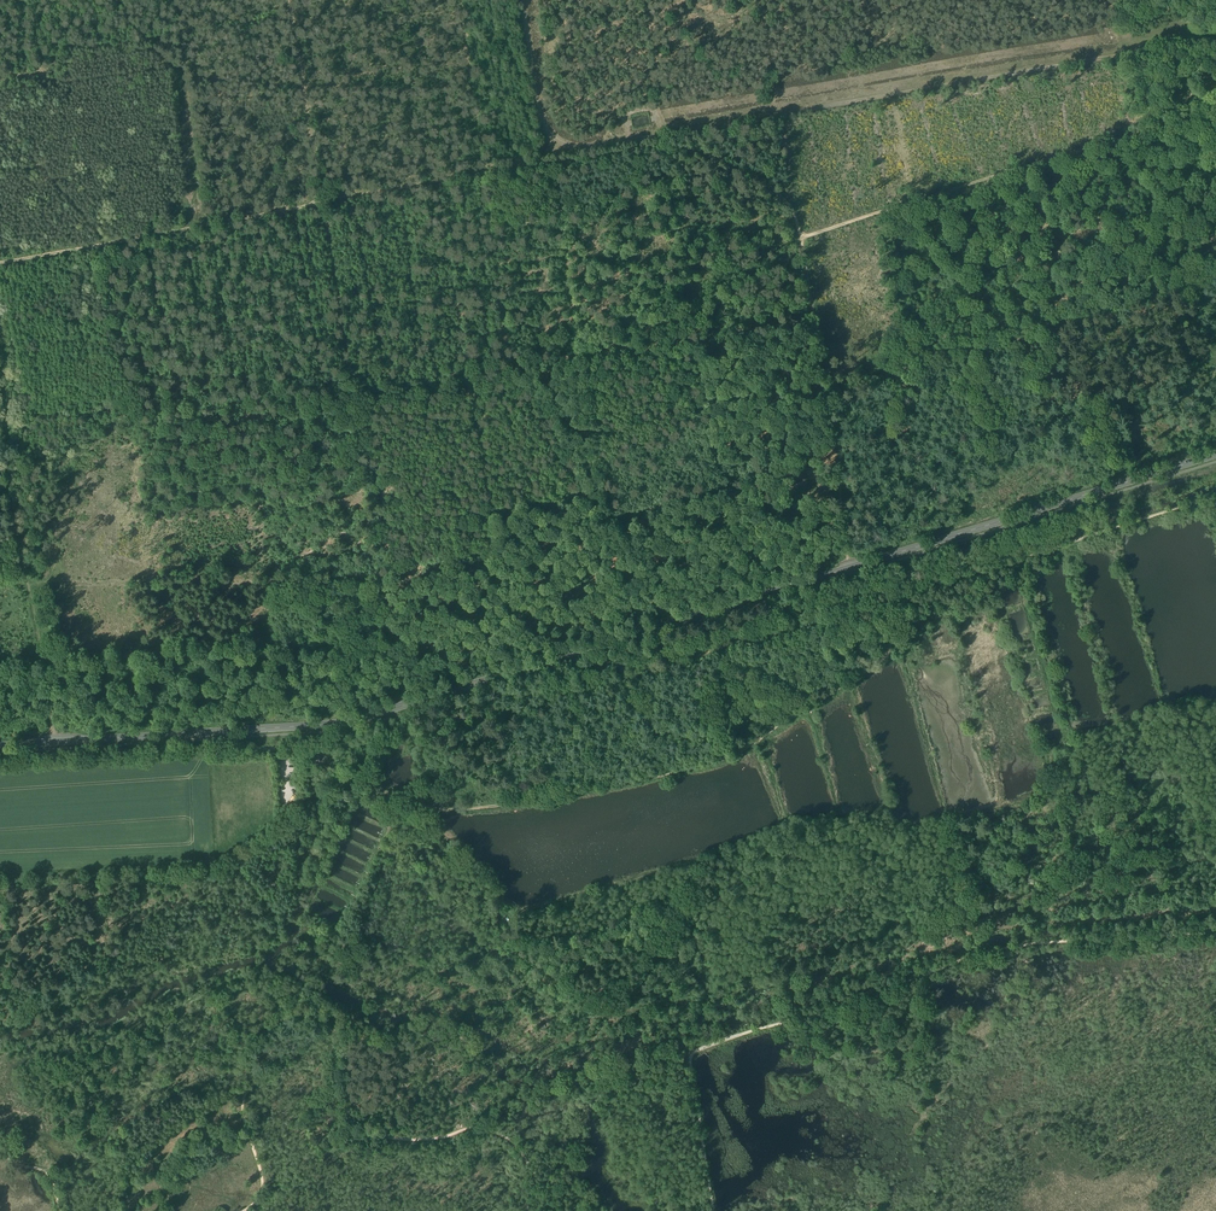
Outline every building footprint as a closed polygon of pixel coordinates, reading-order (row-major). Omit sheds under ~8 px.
[(877,635),(878,649),(886,648),(885,634),(877,635)] [(316,760),(316,756),(316,753),(316,750),(308,750),(309,758),(313,758),(313,761),(316,760)]
